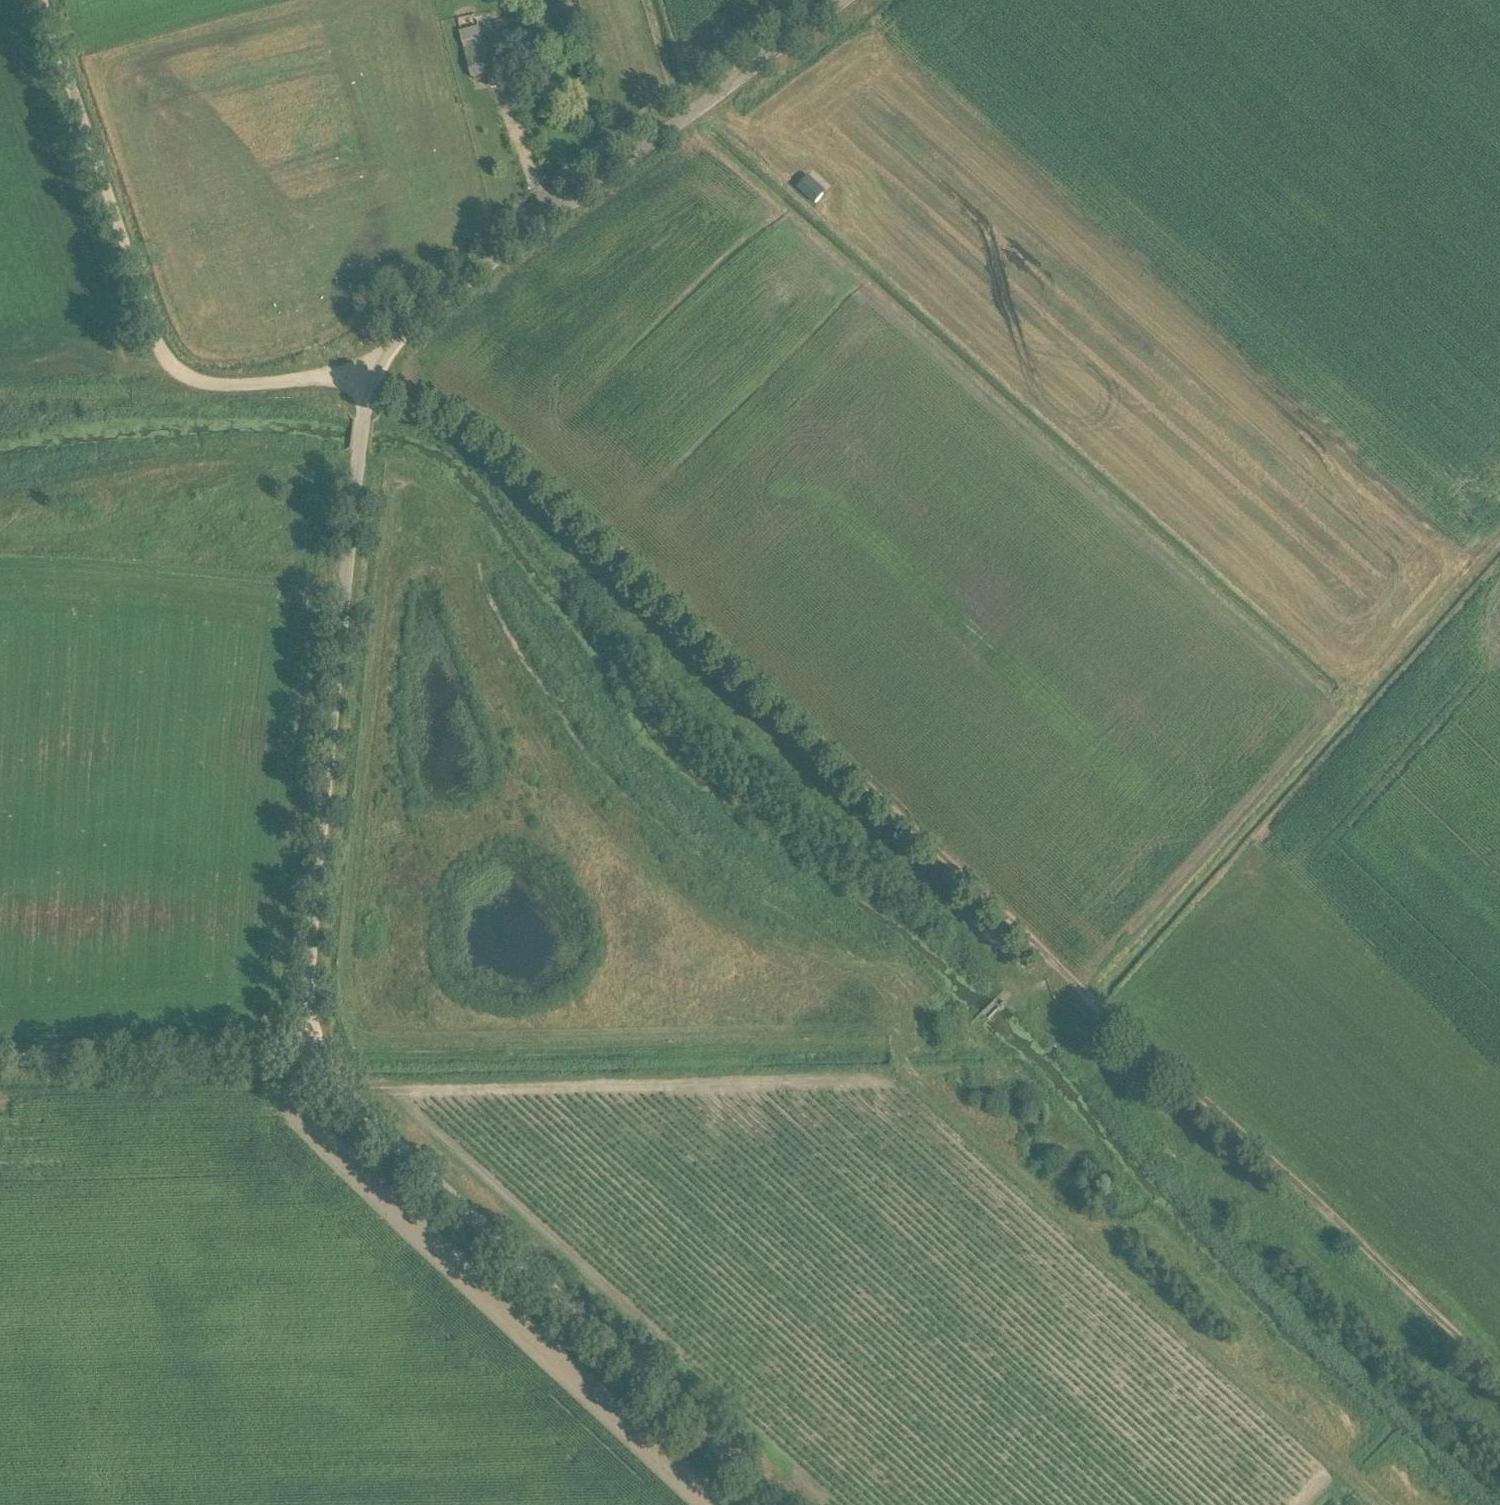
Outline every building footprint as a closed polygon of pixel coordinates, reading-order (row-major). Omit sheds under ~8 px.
[(531,29),(527,12),(524,2),(489,11),(496,39),(497,43),(485,46),(484,42),(480,27),(460,32),(473,82),(487,78),(490,88),(509,82),(506,70),(521,66),(522,69),(544,62),(543,59),(541,52),(540,48),(588,34),(588,32),(583,17),(551,26),(551,28),(532,33),(531,29)] [(807,175),(795,188),(813,204),(825,192),(807,175)]
